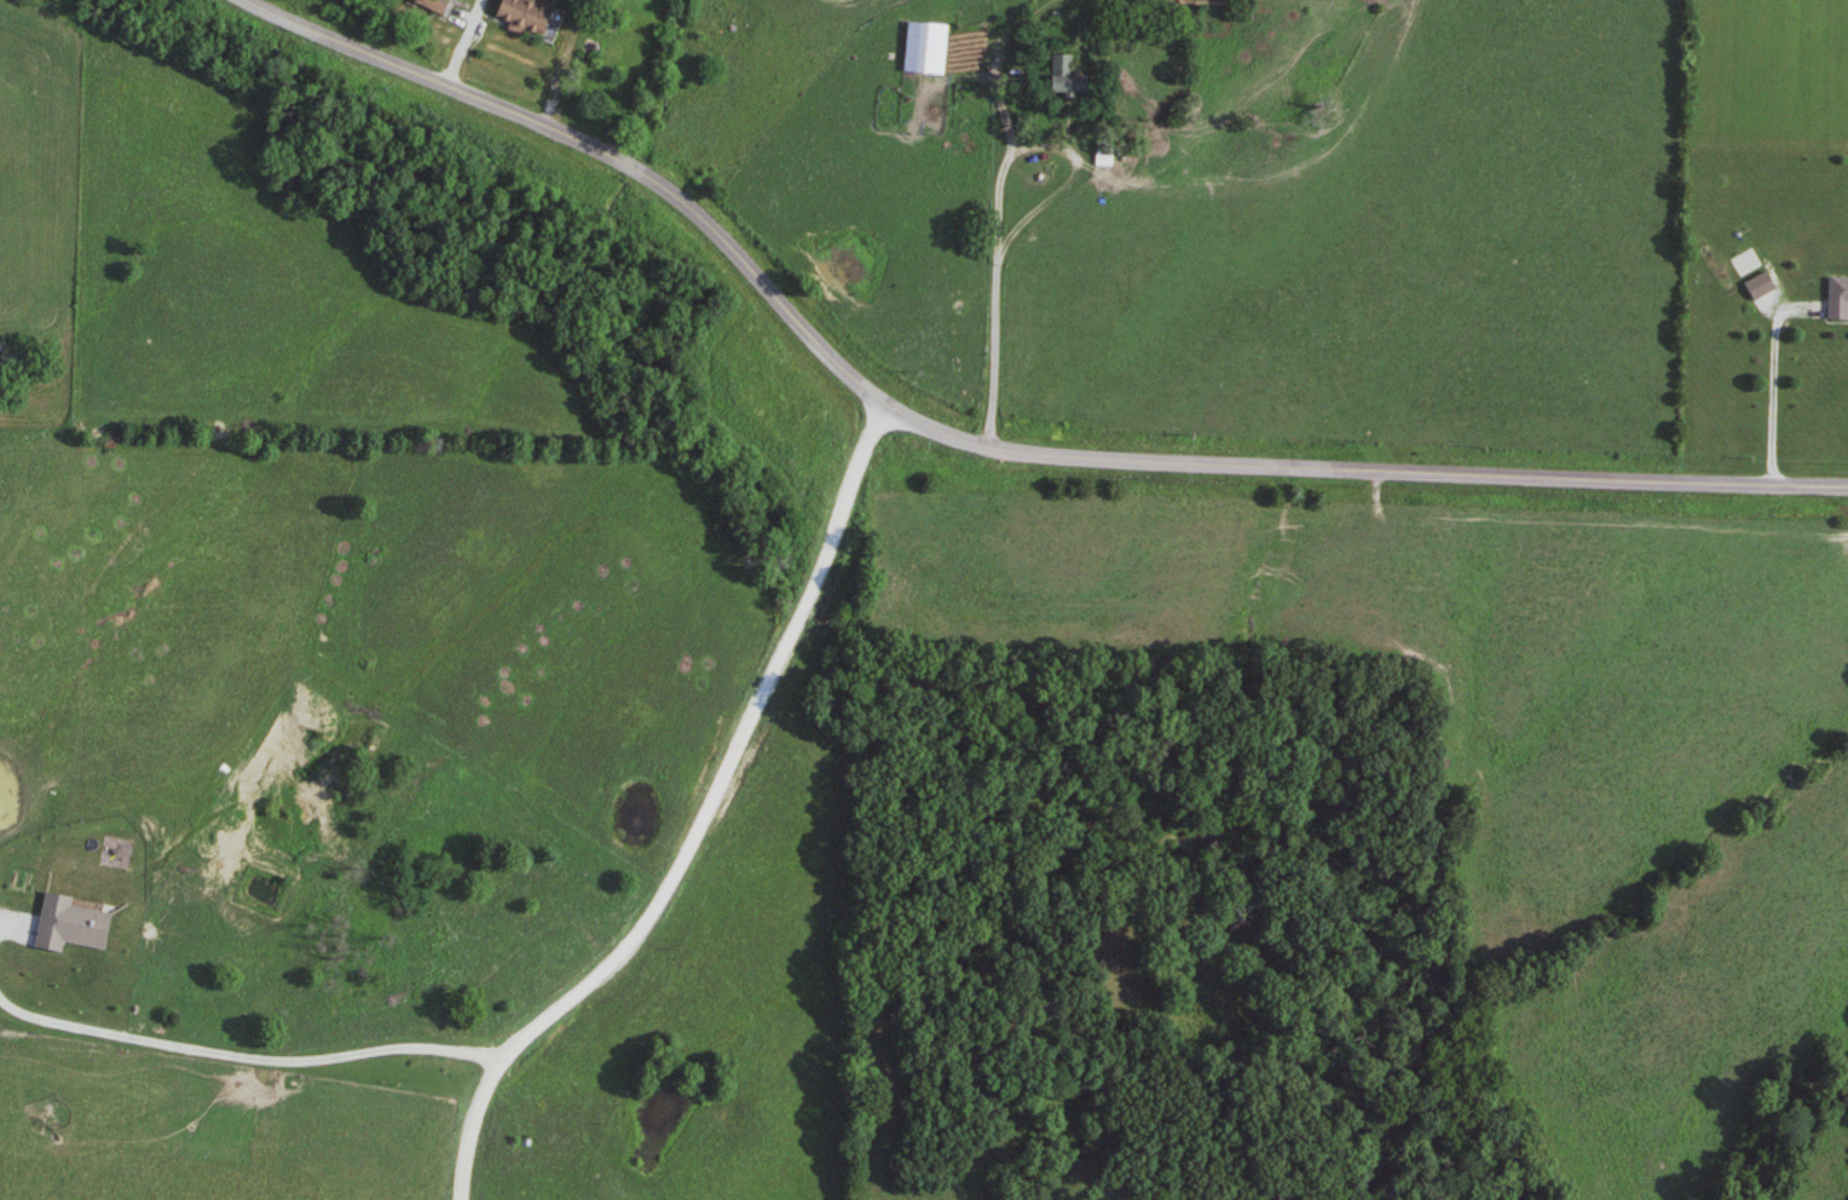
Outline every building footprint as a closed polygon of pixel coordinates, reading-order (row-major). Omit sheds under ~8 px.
[(418,6),(447,11),(449,0),(419,0),(418,6)] [(552,40),(562,5),(546,0),(501,0),(494,24),(552,40)] [(945,74),(947,23),(906,21),(904,72),(945,74)] [(1052,90),(1086,90),(1086,72),(1072,72),(1072,53),(1052,53),(1052,90)] [(1096,166),(1113,166),(1113,143),(1096,143),(1096,166)] [(1830,278),(1829,320),(1847,320),(1847,278),(1830,278)]
